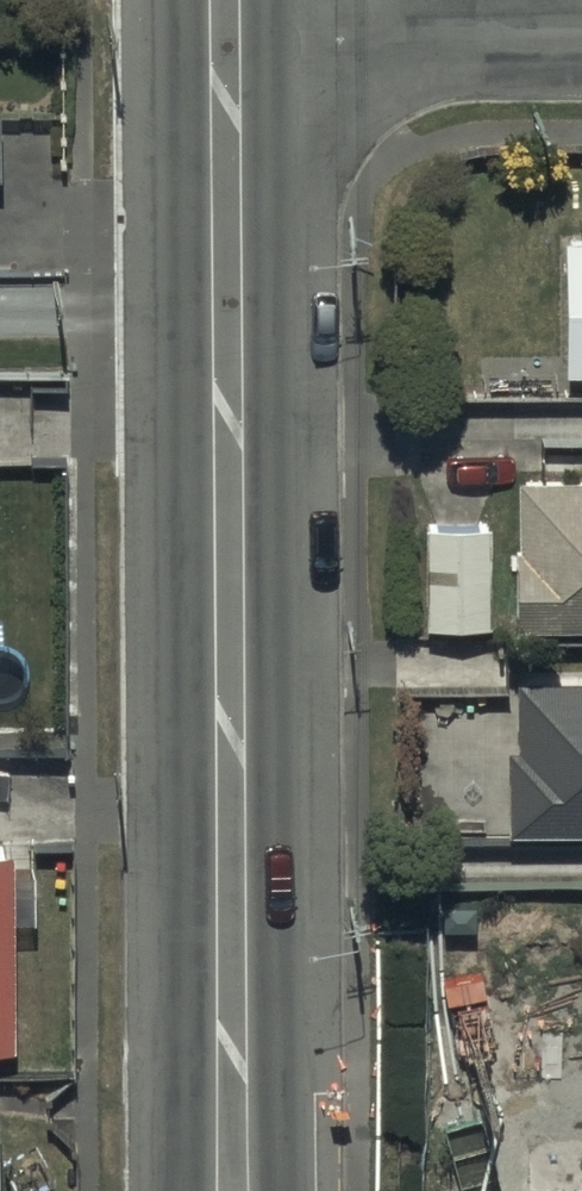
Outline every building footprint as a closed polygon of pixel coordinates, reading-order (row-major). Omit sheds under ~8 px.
[(523,234),(523,301),(512,301),(512,379),(581,379),(581,234),(523,234)] [(511,628),(581,627),(581,480),(519,481),(521,551),(509,551),(511,628)] [(487,526),(422,527),(423,631),(488,631),(487,526)] [(519,682),(505,682),(505,829),(581,829),(581,682),(519,682)] [(9,1050),(9,852),(0,852),(0,1050),(9,1050)]
